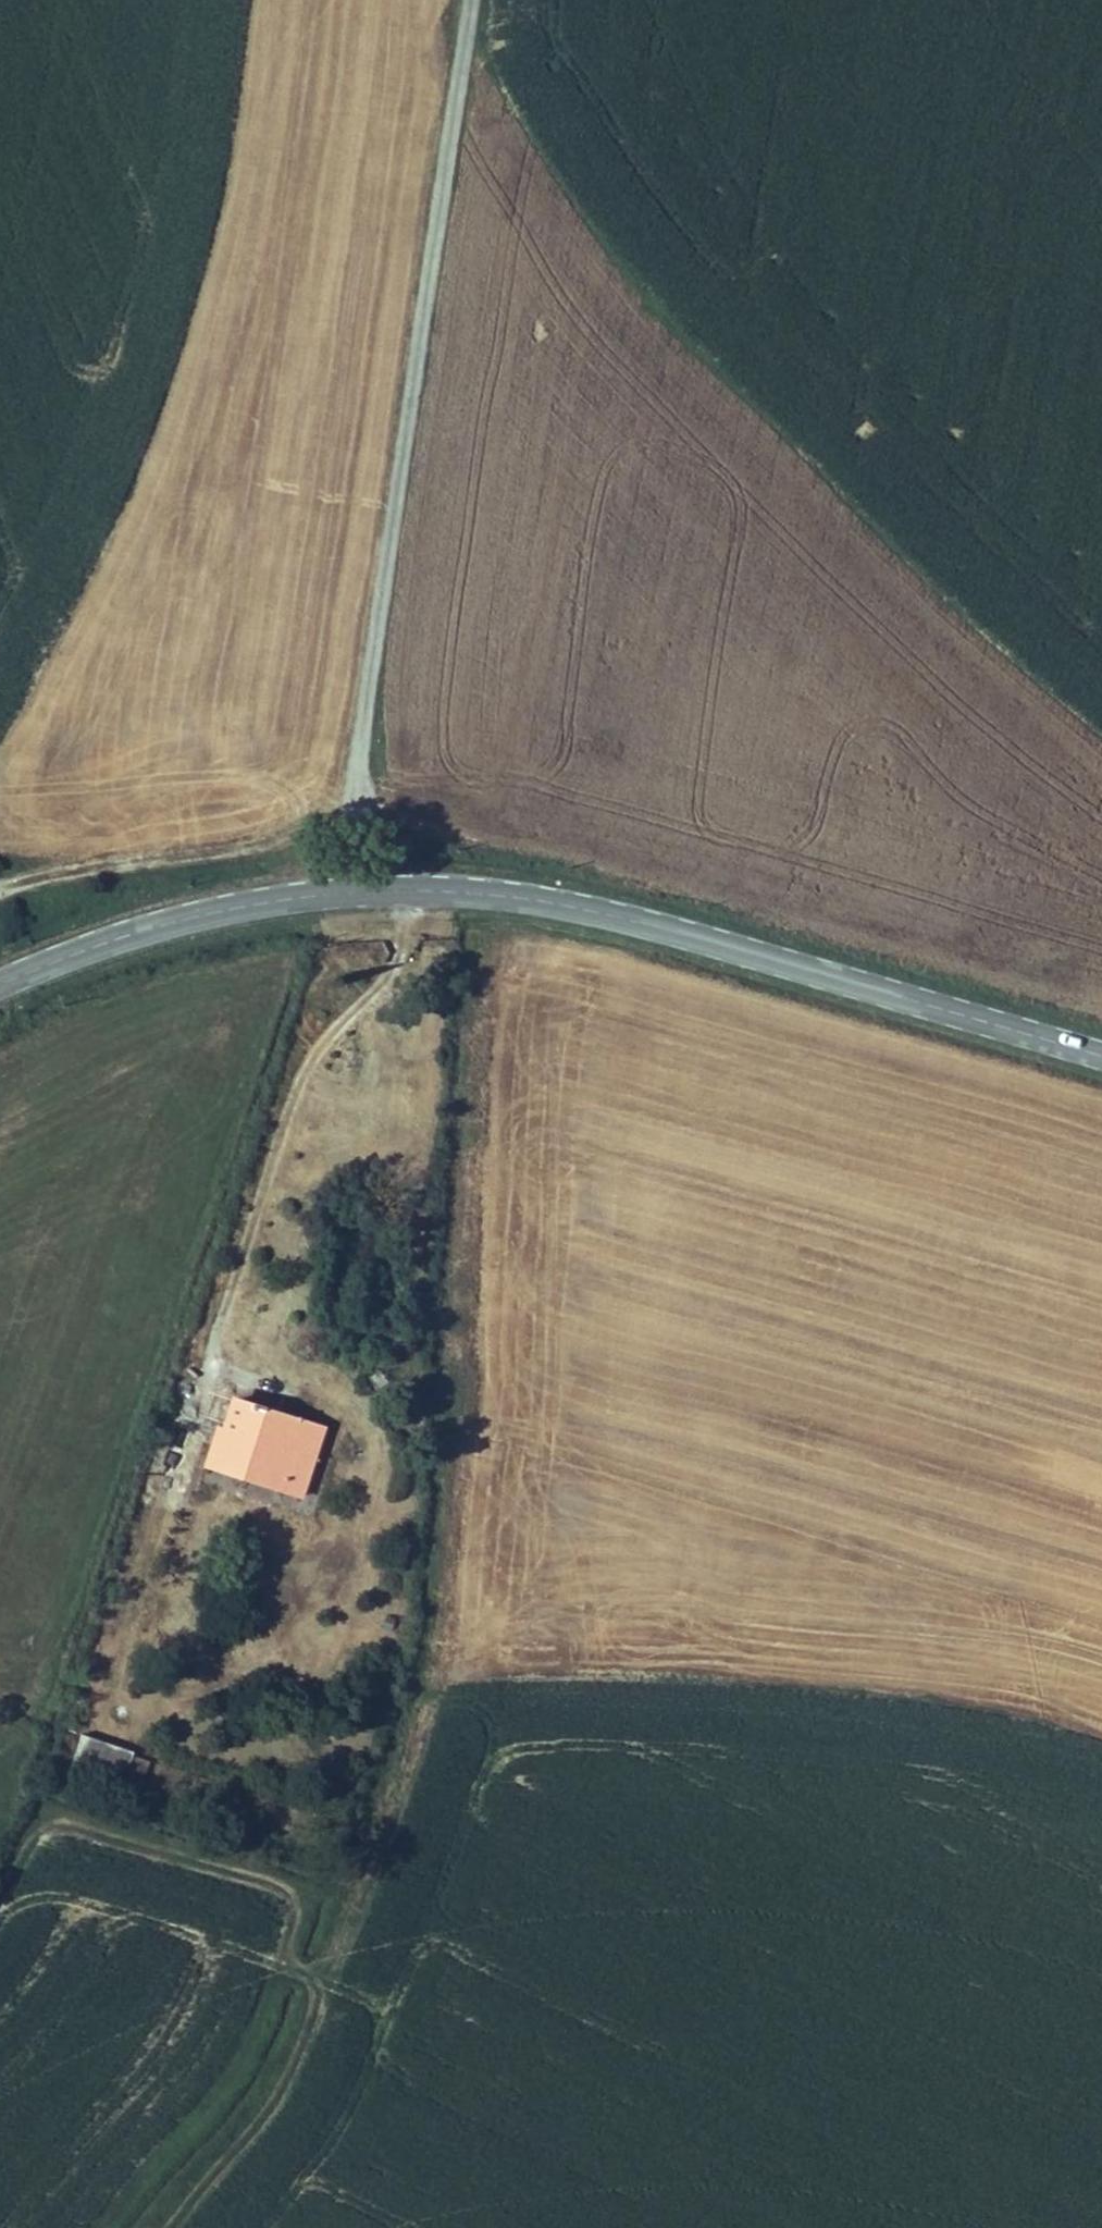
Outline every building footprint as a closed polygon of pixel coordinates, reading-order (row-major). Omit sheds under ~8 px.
[(217,1427),(207,1458),(305,1489),(323,1432),(233,1403),(224,1430),(217,1427)] [(88,1738),(77,1770),(128,1786),(139,1754),(88,1738)]
